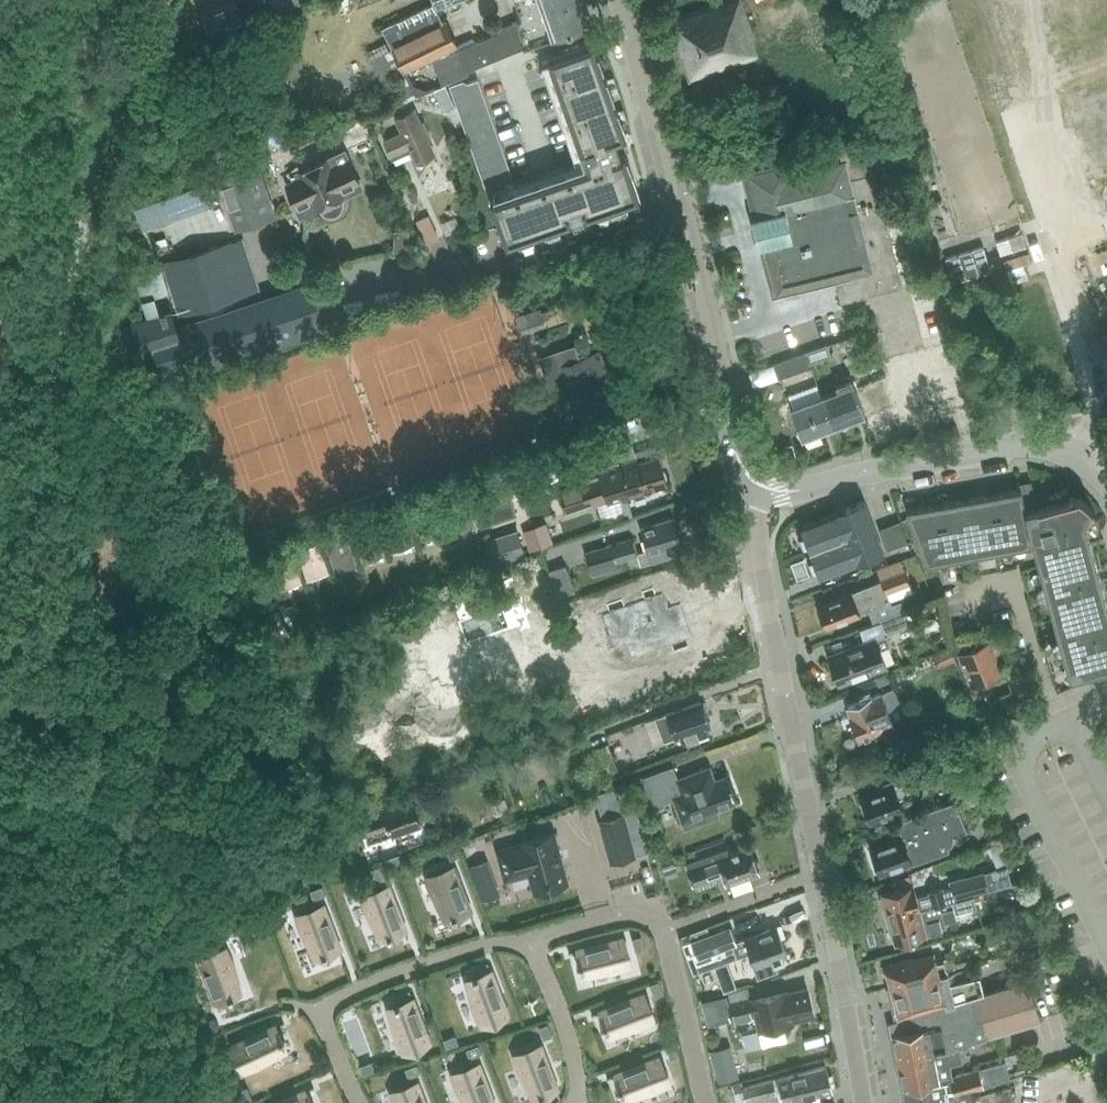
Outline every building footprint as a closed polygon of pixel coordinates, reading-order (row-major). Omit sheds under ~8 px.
[(298,0),(262,0),(267,14),(298,2),(298,0)] [(532,44),(557,35),(559,35),(588,25),(579,0),(516,0),(523,23),(519,24),(518,19),(498,27),(500,32),(476,42),(474,37),(458,44),(446,19),(443,21),(434,3),(418,11),(383,28),(405,72),(418,65),(432,58),(443,84),(469,73),(467,70),(476,66),(532,44)] [(690,80),(757,55),(751,39),(754,38),(741,0),(729,0),(669,21),(690,80)] [(243,22),(235,1),(203,12),(211,34),(243,22)] [(463,80),(449,85),(489,198),(490,197),(506,242),(639,195),(619,136),(626,134),(592,39),(548,55),(586,163),(506,192),(502,180),(512,176),(478,78),(468,82),(463,80)] [(447,85),(435,89),(443,111),(455,106),(447,85)] [(425,122),(423,123),(415,106),(393,116),(402,133),(385,141),(392,157),(411,148),(418,162),(421,161),(421,162),(425,163),(429,161),(431,157),(430,156),(434,155),(428,140),(432,138),(425,122)] [(293,180),(285,183),(296,209),(312,201),(315,208),(318,206),(319,210),(321,212),(324,215),(327,216),(331,216),(334,215),(337,214),(340,211),(342,208),(343,204),(343,200),(341,196),(356,189),(362,186),(345,147),(346,147),(340,132),(306,147),(313,163),(290,173),(293,180)] [(786,168),(744,178),(754,221),(749,223),(757,252),(762,251),(774,299),(834,284),(840,307),(869,299),(881,296),(900,292),(885,230),(877,232),(864,182),(873,180),(865,150),(837,157),(840,167),(820,171),(817,161),(795,166),(797,177),(788,179),(786,168)] [(279,158),(269,162),(275,175),(284,171),(279,158)] [(219,175),(236,226),(274,212),(256,162),(219,175)] [(439,238),(428,215),(416,221),(427,244),(439,238)] [(397,231),(395,249),(408,250),(409,231),(397,231)] [(142,304),(173,293),(180,315),(259,289),(242,238),(163,264),(164,268),(137,288),(142,304)] [(983,245),(945,258),(954,283),(991,270),(983,245)] [(170,312),(118,331),(129,361),(147,355),(155,352),(166,382),(342,321),(338,310),(321,316),(309,280),(306,281),(291,287),(175,327),(170,312)] [(542,308),(517,316),(518,318),(521,328),(546,320),(543,311),(542,308)] [(876,326),(864,330),(867,340),(878,336),(876,326)] [(827,344),(806,352),(810,363),(831,355),(827,344)] [(880,347),(870,349),(872,362),(882,360),(880,347)] [(810,363),(806,352),(774,363),(779,378),(811,367),(810,363)] [(583,358),(562,365),(575,403),(563,407),(569,426),(582,422),(617,410),(598,353),(583,358)] [(837,389),(822,395),(834,426),(865,414),(856,390),(853,383),(851,378),(836,384),(837,389)] [(627,395),(618,399),(621,408),(631,405),(627,395)] [(834,426),(822,395),(791,406),(803,438),(834,426)] [(792,444),(784,446),(788,458),(796,455),(792,444)] [(588,481),(561,490),(568,511),(597,502),(607,498),(608,502),(627,496),(667,484),(658,455),(655,445),(634,451),(636,457),(619,462),(585,473),(588,481)] [(384,474),(383,474),(388,487),(397,484),(400,483),(396,470),(393,471),(384,474)] [(482,526),(515,515),(511,500),(507,489),(528,483),(524,471),(504,478),(505,482),(471,493),(482,526)] [(1031,537),(1026,509),(1022,488),(994,493),(1005,557),(1011,556),(1009,541),(1031,537)] [(471,523),(461,492),(438,499),(448,531),(471,523)] [(999,558),(1005,557),(994,493),(966,498),(975,548),(996,544),(999,558)] [(1037,587),(1039,593),(1101,576),(1089,533),(1099,530),(1098,519),(1094,509),(1087,501),(1079,495),(1026,509),(1031,537),(1038,535),(1051,583),(1037,587)] [(441,533),(430,498),(411,504),(421,539),(441,533)] [(954,551),(975,548),(966,498),(939,503),(951,567),(957,566),(954,551)] [(803,527),(798,529),(804,546),(810,545),(812,553),(807,554),(814,572),(819,570),(820,573),(855,560),(856,561),(884,551),(865,499),(837,510),(838,511),(802,524),(803,527)] [(945,568),(951,567),(939,503),(907,509),(924,556),(924,557),(942,554),(945,568)] [(413,544),(402,510),(379,517),(391,552),(413,544)] [(631,538),(610,545),(585,552),(592,576),(619,568),(617,561),(638,554),(641,564),(684,551),(673,516),(642,525),(649,549),(636,553),(631,538)] [(384,555),(371,517),(350,523),(362,562),(384,555)] [(900,520),(880,527),(888,549),(908,541),(900,520)] [(546,523),(523,530),(529,546),(551,539),(546,523)] [(485,541),(491,563),(524,553),(518,531),(485,541)] [(356,564),(345,533),(325,540),(336,571),(339,570),(349,567),(356,564)] [(329,572),(318,541),(296,549),(307,580),(329,572)] [(301,582),(291,552),(271,559),(281,589),(301,582)] [(882,580),(819,604),(827,625),(868,609),(889,601),(886,592),(910,583),(902,560),(877,569),(882,580)] [(548,569),(558,596),(574,590),(565,563),(548,569)] [(239,583),(254,601),(275,583),(260,565),(239,583)] [(1060,616),(1106,603),(1106,598),(1101,576),(1039,593),(1040,599),(1054,595),(1060,616)] [(601,615),(597,616),(598,618),(603,616),(614,647),(609,649),(610,651),(626,645),(631,660),(693,638),(681,603),(669,607),(663,592),(601,615)] [(900,600),(890,604),(894,612),(903,609),(900,600)] [(1053,646),(1106,631),(1106,603),(1060,616),(1066,636),(1052,640),(1053,646)] [(291,633),(278,609),(256,621),(269,645),(291,633)] [(905,611),(881,620),(886,634),(902,629),(910,625),(905,611)] [(1053,646),(1055,652),(1069,648),(1075,670),(1106,661),(1106,631),(1053,646)] [(887,636),(830,657),(838,680),(876,666),(875,665),(881,663),(877,651),(891,646),(887,636)] [(1000,640),(989,645),(993,655),(1004,650),(1000,640)] [(958,655),(971,687),(1001,675),(993,655),(989,645),(988,643),(958,655)] [(882,691),(848,706),(851,714),(849,715),(859,738),(877,730),(883,743),(900,736),(895,724),(895,723),(890,713),(903,708),(894,686),(882,691)] [(664,742),(679,737),(683,735),(685,742),(709,734),(706,725),(709,723),(702,702),(656,718),(664,742)] [(985,705),(973,710),(977,721),(989,716),(985,705)] [(864,797),(864,795),(862,796),(864,802),(862,803),(867,816),(870,815),(872,821),(874,820),(873,819),(889,813),(890,816),(905,810),(900,797),(919,790),(916,783),(938,775),(929,751),(907,759),(912,773),(877,786),(879,791),(864,797)] [(737,801),(728,775),(715,780),(710,766),(673,780),(668,768),(643,777),(653,805),(674,797),(683,821),(737,801)] [(591,771),(580,774),(583,786),(595,783),(591,771)] [(421,823),(418,817),(411,796),(359,815),(365,830),(389,821),(393,833),(421,823)] [(492,799),(490,803),(493,812),(497,813),(501,812),(504,808),(507,807),(504,798),(501,799),(496,797),(492,799)] [(956,799),(918,813),(896,821),(901,834),(894,837),(895,840),(875,848),(875,846),(872,847),(875,853),(872,854),(876,866),(879,865),(882,872),(883,871),(883,870),(898,865),(899,868),(948,849),(947,847),(950,846),(952,844),(953,841),(953,838),(952,835),(967,829),(956,799)] [(624,813),(602,819),(614,861),(635,855),(624,813)] [(658,813),(647,817),(652,831),(663,827),(658,813)] [(522,842),(496,849),(505,881),(529,875),(533,893),(571,883),(555,831),(521,840),(522,842)] [(653,838),(665,861),(673,857),(663,837),(666,836),(664,832),(653,838)] [(459,856),(454,844),(446,847),(450,859),(459,856)] [(727,885),(760,873),(749,846),(732,852),(731,849),(686,865),(693,885),(723,874),(727,885)] [(489,857),(469,864),(482,900),(502,892),(489,857)] [(662,862),(667,878),(678,875),(672,859),(662,862)] [(440,871),(427,876),(428,878),(428,877),(432,890),(446,919),(452,916),(453,918),(458,916),(457,914),(468,910),(472,919),(474,918),(452,863),(450,864),(452,867),(441,871),(440,871)] [(380,865),(371,869),(376,881),(384,878),(380,865)] [(884,896),(881,896),(884,906),(887,907),(890,917),(920,909),(920,910),(973,895),(973,894),(989,889),(984,872),(950,881),(952,887),(944,889),(943,886),(928,890),(929,893),(917,896),(913,884),(897,888),(883,892),(884,896)] [(376,890),(362,895),(363,897),(364,896),(367,909),(381,938),(387,935),(388,937),(393,935),(392,933),(403,929),(407,938),(409,938),(387,882),(386,883),(387,886),(376,890)] [(323,885),(310,890),(313,898),(326,894),(323,885)] [(920,909),(890,917),(893,929),(890,930),(893,940),(896,939),(897,943),(927,934),(943,930),(942,927),(947,926),(945,921),(957,918),(956,914),(977,908),(973,895),(920,910),(920,909)] [(311,909),(298,914),(298,916),(299,915),(302,928),(316,957),(322,954),(323,956),(328,954),(327,953),(339,948),(342,957),(344,957),(323,902),(321,902),(322,905),(311,910),(311,909)] [(1011,905),(1001,908),(1005,919),(1015,916),(1011,905)] [(692,939),(682,943),(693,974),(730,959),(726,948),(733,945),(738,943),(731,926),(731,924),(692,939)] [(776,925),(744,938),(738,940),(744,955),(749,953),(754,966),(773,959),(775,964),(784,961),(782,956),(787,954),(776,925)] [(641,935),(632,938),(635,950),(644,948),(641,935)] [(626,937),(569,952),(569,953),(579,951),(581,963),(580,963),(581,968),(583,968),(584,974),(615,969),(628,965),(628,966),(630,965),(627,951),(626,951),(623,940),(626,939),(626,937)] [(178,938),(169,941),(174,953),(183,950),(178,938)] [(200,955),(198,955),(219,1010),(221,1010),(217,1001),(229,996),(229,998),(234,996),(234,995),(240,992),(232,962),(226,950),(226,949),(226,948),(212,953),(201,958),(200,955)] [(888,976),(891,987),(923,977),(922,974),(947,968),(944,960),(937,962),(934,953),(918,957),(886,965),(886,967),(885,969),(886,975),(888,976)] [(474,978),(467,980),(476,1011),(482,1023),(481,1023),(482,1025),(495,1019),(506,1015),(507,1018),(509,1017),(488,962),(486,963),(490,972),(479,976),(478,974),(473,976),(474,978)] [(923,977),(891,987),(899,1019),(954,1002),(984,993),(979,973),(950,979),(948,969),(948,968),(947,968),(922,974),(923,977)] [(658,980),(650,983),(654,996),(663,993),(658,980)] [(890,1022),(900,1071),(949,1061),(950,1065),(963,1061),(960,1046),(999,1032),(998,1031),(1040,1019),(1028,981),(985,994),(984,993),(954,1002),(899,1019),(890,1022)] [(726,996),(702,1002),(708,1025),(730,1020),(730,1021),(756,1015),(759,1030),(777,1026),(776,1024),(815,1015),(808,987),(752,1000),(751,997),(730,1002),(728,1003),(726,996)] [(395,1006),(389,1008),(398,1038),(404,1050),(403,1051),(404,1052),(417,1047),(428,1042),(429,1045),(431,1045),(410,990),(408,990),(411,999),(400,1004),(400,1002),(395,1004),(395,1006)] [(646,993),(591,1014),(592,1016),(601,1012),(605,1023),(604,1024),(606,1029),(607,1028),(610,1034),(640,1026),(652,1020),(652,1021),(654,1020),(649,1007),(648,1007),(644,996),(647,995),(646,993)] [(284,1022),(230,1046),(231,1048),(234,1047),(239,1057),(238,1058),(244,1071),(246,1070),(246,1069),(258,1065),(286,1049),(283,1043),(284,1042),(282,1038),(281,1038),(276,1027),(284,1023),(284,1022)] [(548,1023),(539,1026),(544,1038),(552,1035),(548,1023)] [(455,1033),(443,1037),(447,1046),(459,1041),(455,1033)] [(528,1049),(514,1054),(515,1056),(516,1056),(519,1069),(533,1097),(539,1094),(540,1096),(545,1094),(544,1093),(555,1088),(559,1097),(561,1097),(540,1042),(538,1042),(539,1045),(528,1050),(528,1049)] [(674,1043),(666,1046),(671,1059),(679,1056),(674,1043)] [(478,1044),(466,1049),(470,1057),(482,1052),(478,1044)] [(739,1078),(731,1046),(710,1051),(719,1083),(739,1078)] [(662,1056),(607,1077),(608,1079),(617,1075),(621,1087),(619,1087),(621,1092),(623,1092),(625,1098),(655,1090),(668,1084),(670,1084),(664,1070),(660,1059),(663,1058),(662,1056)] [(372,1059),(359,1063),(363,1072),(375,1067),(372,1059)] [(452,1073),(453,1075),(454,1074),(457,1087),(465,1102),(494,1102),(478,1060),(476,1061),(477,1064),(466,1068),(452,1073)] [(906,1102),(966,1102),(973,1101),(973,1097),(987,1091),(984,1086),(1009,1078),(1005,1060),(952,1077),(950,1065),(949,1061),(900,1071),(906,1102)] [(417,1063),(405,1068),(408,1076),(420,1071),(417,1063)] [(826,1065),(782,1077),(777,1078),(774,1079),(773,1078),(743,1086),(742,1082),(733,1084),(737,1102),(746,1100),(746,1101),(777,1093),(780,1092),(783,1102),(832,1090),(826,1065)] [(391,1092),(392,1093),(395,1102),(425,1102),(416,1079),(415,1080),(416,1083),(405,1087),(404,1087),(391,1092)] [(1011,1085),(987,1092),(987,1091),(973,1097),(973,1101),(966,1102),(1015,1102),(1011,1085)] [(247,1086),(239,1089),(244,1102),(252,1098),(247,1086)] [(277,1102),(312,1102),(310,1102),(305,1092),(314,1088),(313,1086),(277,1102)]
